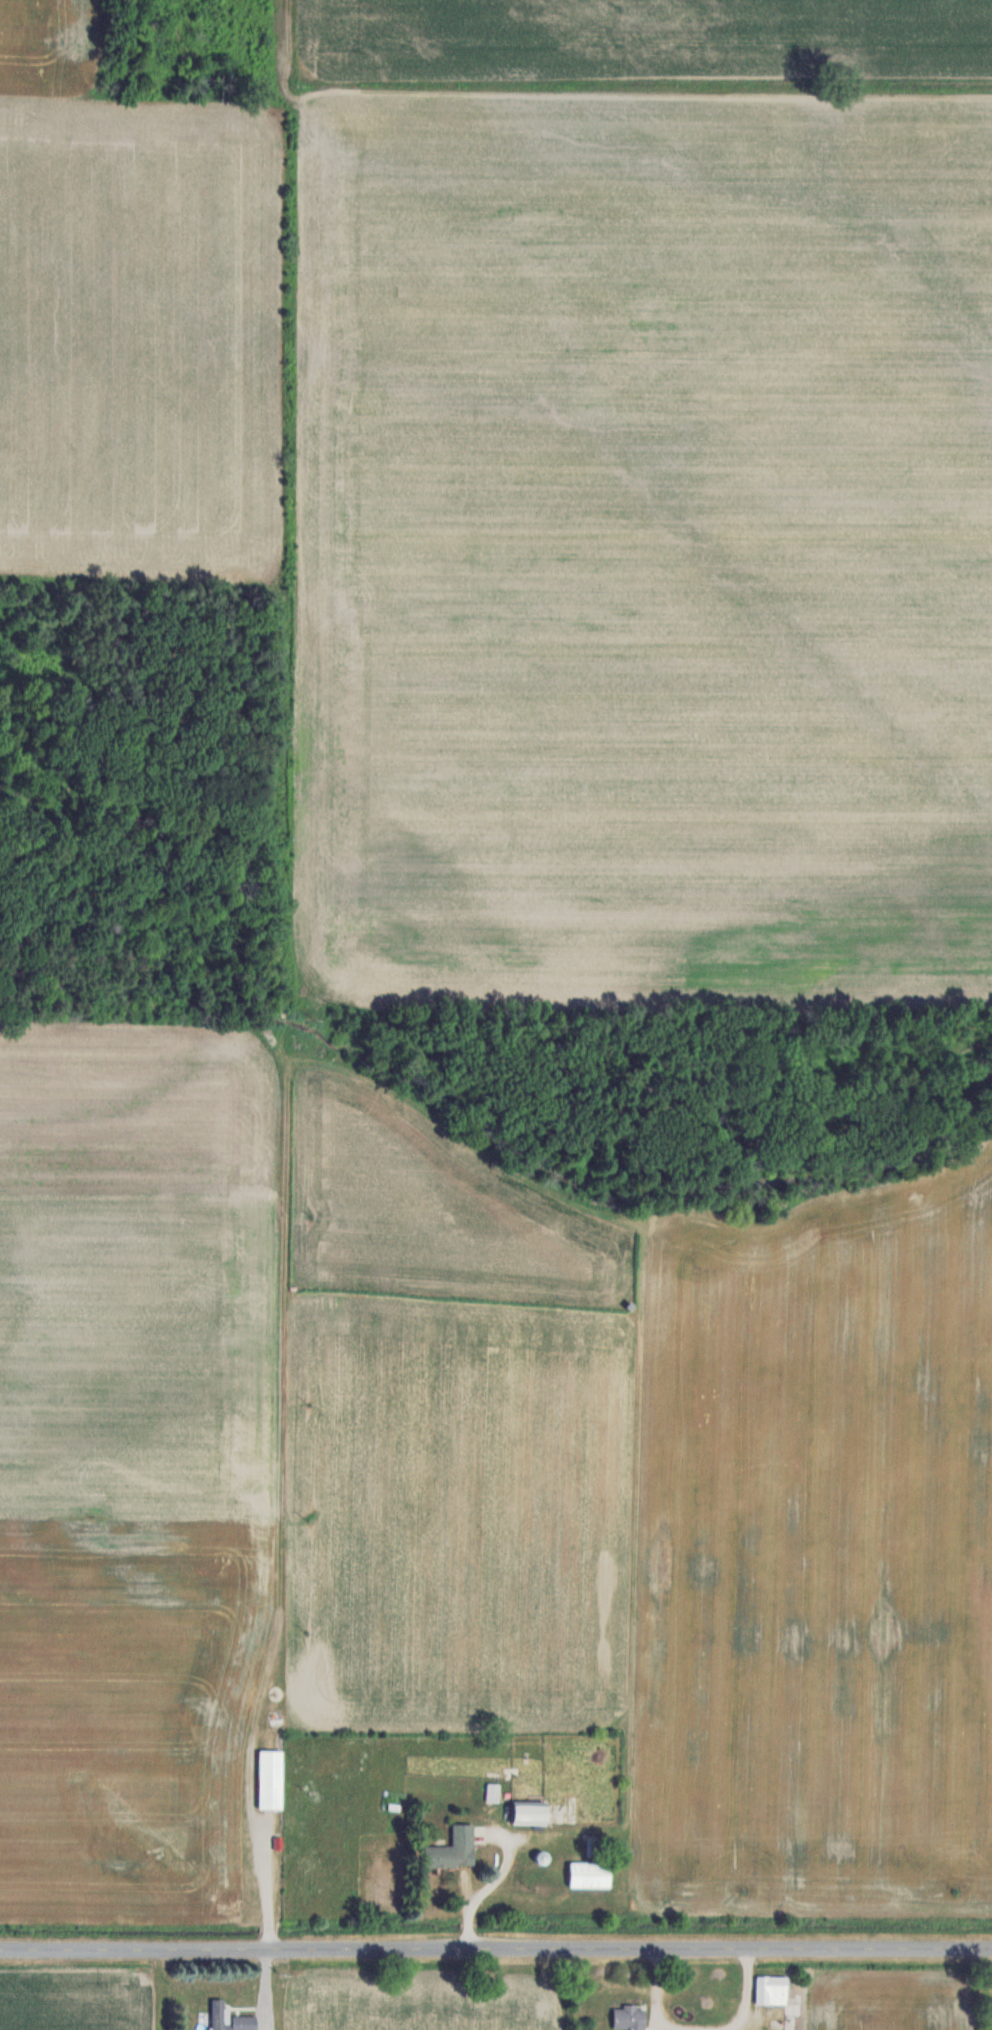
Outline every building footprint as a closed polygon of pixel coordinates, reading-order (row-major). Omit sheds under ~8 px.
[(258,1809),(282,1809),(282,1750),(258,1750),(258,1809)] [(487,1802),(498,1802),(498,1785),(487,1785),(487,1802)] [(546,1825),(546,1802),(513,1802),(513,1825),(546,1825)] [(424,1867),(474,1867),(473,1824),(452,1825),(452,1846),(424,1847),(424,1867)] [(609,1862),(570,1862),(570,1888),(609,1888),(609,1862)] [(756,2004),(787,2004),(787,1977),(756,1977),(756,2004)] [(256,2016),(226,2016),(226,1999),(211,1999),(212,2029),(256,2029),(256,2016)] [(627,2029),(645,2029),(645,2006),(613,2006),(613,2029),(627,2029)]
